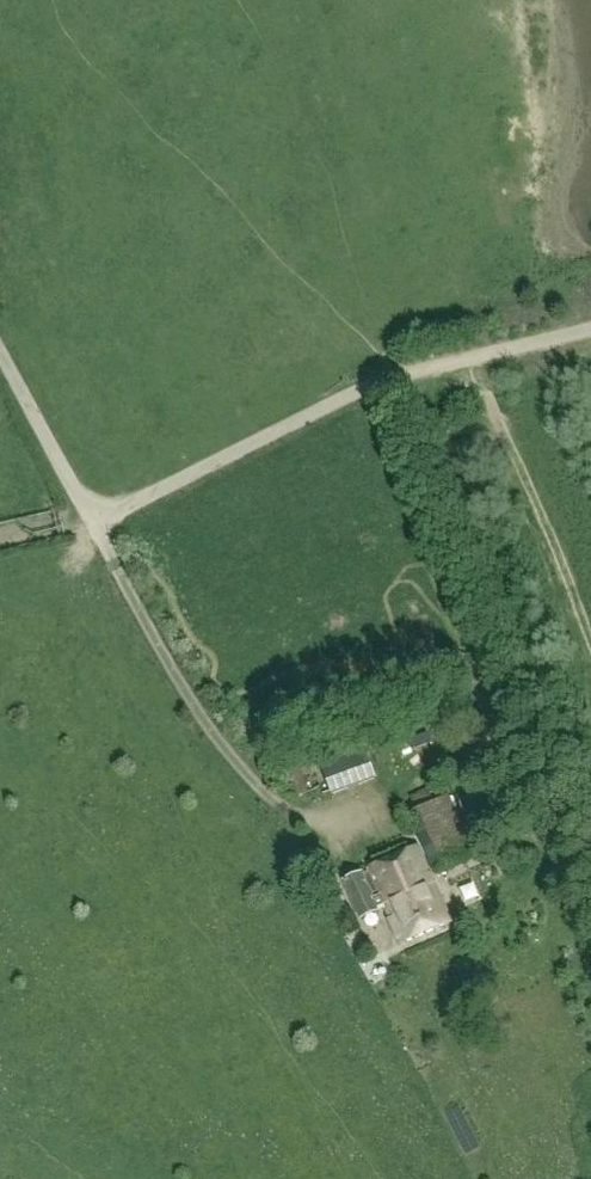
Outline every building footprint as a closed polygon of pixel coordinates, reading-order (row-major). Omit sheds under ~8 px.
[(332,794),(376,778),(367,753),(322,769),(332,794)] [(300,766),(292,769),(281,773),(291,801),(310,794),(300,766)] [(317,768),(304,774),(311,791),(324,786),(317,768)] [(477,855),(452,796),(410,813),(435,873),(477,855)] [(401,944),(451,922),(417,846),(342,880),(360,920),(385,908),(401,944)] [(357,963),(369,990),(394,979),(381,952),(357,963)]
